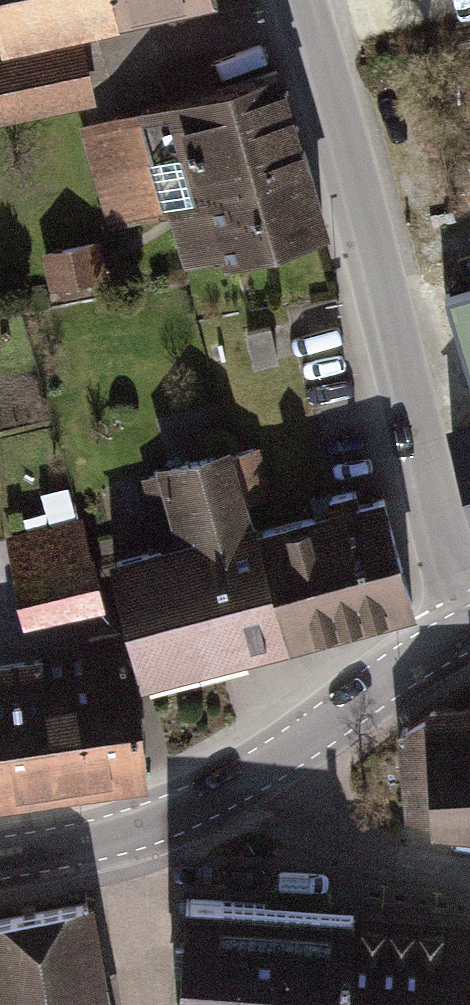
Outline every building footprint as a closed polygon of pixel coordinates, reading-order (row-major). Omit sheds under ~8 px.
[(214,0),(0,0),(0,111),(84,92),(73,39),(216,8),(214,0)] [(275,74),(81,126),(106,218),(168,202),(185,266),(317,230),(275,74)] [(437,291),(459,381),(469,378),(469,283),(437,291)] [(269,321),(240,326),(246,363),(275,358),(269,321)] [(452,426),(469,491),(469,421),(452,426)] [(286,632),(254,520),(246,490),(263,485),(252,442),(151,469),(170,539),(109,555),(140,671),(286,632)] [(254,520),(286,632),(396,602),(366,490),(254,520)] [(34,628),(113,607),(88,513),(9,534),(34,628)] [(0,658),(0,788),(140,771),(125,642),(0,658)] [(422,711),(425,817),(469,816),(469,710),(422,711)] [(0,912),(0,1004),(104,1004),(84,897),(0,912)] [(177,899),(172,1004),(336,1004),(341,907),(177,899)] [(341,907),(336,1004),(469,1004),(469,913),(341,907)]
